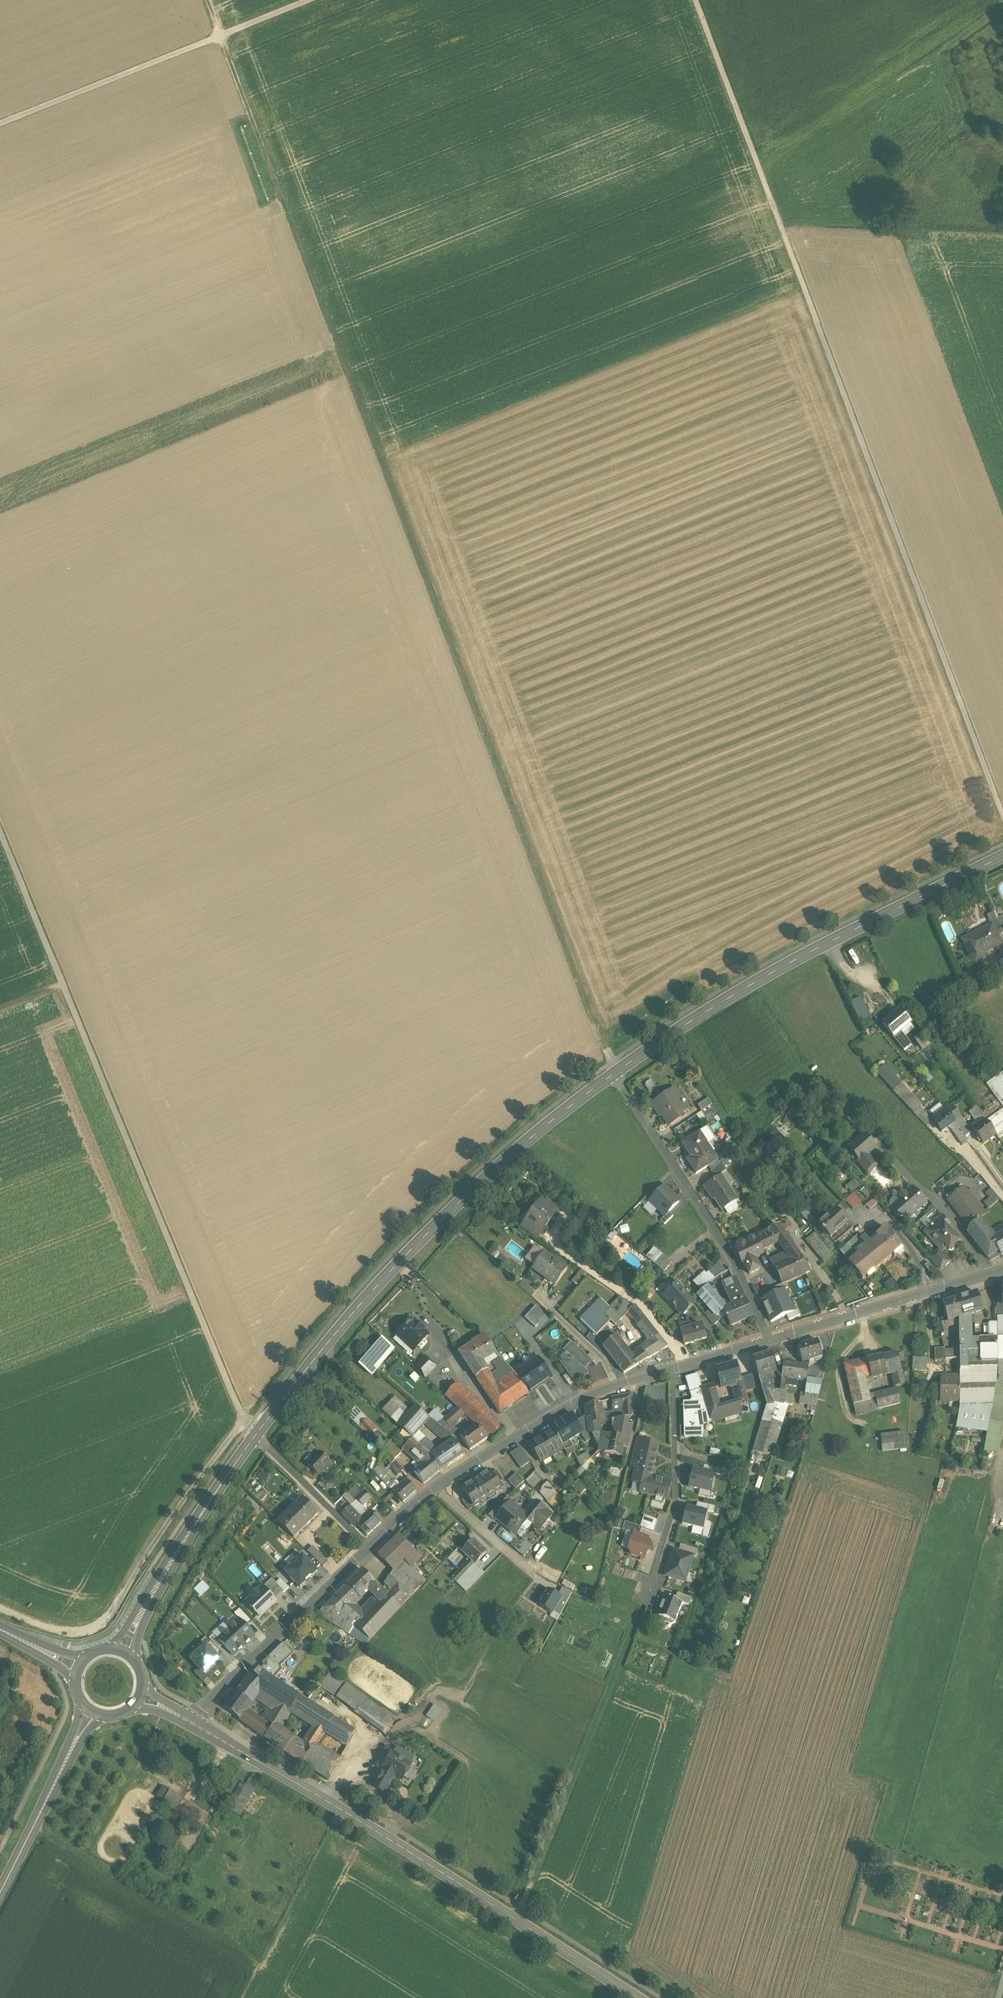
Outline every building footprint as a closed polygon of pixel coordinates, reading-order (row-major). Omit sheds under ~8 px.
[(989,924),(991,927),(992,930),(993,930),(997,937),(1002,935),(1002,932),(998,920),(989,924)] [(991,927),(962,941),(974,965),(985,960),(982,955),(1001,945),(997,937),(993,930),(992,930),(991,927)] [(854,1001),(864,1021),(873,1017),(864,997),(854,1001)] [(900,1011),(883,1025),(894,1038),(900,1033),(907,1027),(911,1024),(910,1024),(900,1011)] [(911,1046),(900,1033),(894,1038),(904,1051),(911,1046)] [(924,1036),(917,1041),(923,1050),(930,1045),(924,1036)] [(885,1066),(877,1074),(893,1091),(901,1083),(896,1077),(898,1075),(889,1066),(886,1067),(885,1066)] [(986,1085),(1002,1109),(1002,1073),(986,1085)] [(680,1096),(673,1100),(669,1094),(651,1105),(656,1113),(659,1112),(668,1127),(680,1119),(679,1117),(689,1111),(680,1096)] [(708,1100),(698,1106),(702,1112),(711,1106),(712,1106),(708,1100)] [(935,1115),(946,1110),(943,1103),(932,1109),(935,1115)] [(711,1106),(702,1112),(701,1113),(704,1117),(710,1113),(711,1115),(715,1112),(711,1106)] [(961,1118),(952,1106),(946,1110),(955,1122),(960,1118),(961,1118)] [(986,1121),(976,1108),(968,1113),(976,1123),(980,1120),(983,1124),(986,1121)] [(946,1110),(933,1119),(942,1131),(950,1125),(955,1122),(946,1110)] [(986,1121),(996,1136),(998,1139),(1002,1136),(1002,1110),(986,1121)] [(923,1114),(922,1113),(918,1116),(926,1125),(933,1120),(926,1112),(923,1114)] [(960,1118),(955,1122),(962,1133),(962,1134),(965,1138),(971,1134),(960,1118)] [(996,1136),(986,1121),(983,1124),(973,1131),(983,1145),(996,1136)] [(955,1122),(950,1125),(953,1129),(951,1131),(962,1146),(967,1142),(965,1138),(962,1134),(962,1133),(955,1122)] [(713,1139),(707,1130),(704,1130),(700,1133),(707,1145),(712,1141),(713,1139)] [(700,1133),(699,1133),(682,1144),(691,1158),(687,1161),(696,1175),(708,1167),(717,1161),(707,1145),(700,1133)] [(876,1148),(864,1134),(849,1148),(855,1154),(860,1160),(857,1162),(868,1174),(870,1172),(878,1165),(874,1161),(868,1154),(876,1148)] [(732,1153),(724,1164),(721,1165),(726,1171),(740,1152),(736,1146),(730,1149),(732,1153)] [(855,1154),(850,1158),(854,1162),(857,1162),(860,1160),(855,1154)] [(717,1161),(708,1167),(711,1172),(721,1166),(717,1161)] [(726,1171),(721,1165),(721,1166),(711,1172),(715,1179),(726,1172),(726,1171)] [(831,1205),(803,1175),(794,1183),(821,1213),(831,1205)] [(735,1203),(737,1201),(722,1177),(705,1188),(710,1197),(712,1196),(722,1211),(735,1203)] [(853,1192),(859,1185),(854,1180),(848,1187),(853,1192)] [(654,1198),(649,1202),(664,1217),(669,1213),(679,1202),(670,1194),(672,1193),(665,1187),(654,1198)] [(864,1188),(857,1195),(866,1203),(873,1196),(864,1188)] [(999,1198),(991,1189),(986,1193),(991,1198),(995,1202),(999,1198)] [(901,1193),(899,1191),(894,1192),(893,1193),(892,1195),(894,1197),(892,1199),(890,1201),(890,1203),(890,1206),(891,1208),(896,1207),(898,1214),(904,1216),(911,1210),(913,1212),(925,1201),(919,1195),(919,1196),(913,1190),(907,1195),(905,1192),(901,1193)] [(983,1213),(965,1190),(958,1195),(957,1194),(949,1200),(968,1224),(977,1217),(983,1213)] [(854,1193),(845,1201),(853,1209),(862,1202),(854,1193)] [(649,1194),(641,1203),(645,1207),(649,1202),(654,1198),(649,1194)] [(865,1205),(869,1210),(878,1202),(874,1198),(865,1205)] [(991,1198),(985,1203),(988,1207),(989,1207),(995,1202),(991,1198)] [(542,1200),(525,1223),(537,1232),(541,1235),(558,1211),(542,1200)] [(735,1203),(724,1209),(728,1215),(730,1215),(738,1210),(738,1208),(735,1203)] [(814,1220),(806,1210),(801,1214),(809,1224),(814,1220)] [(835,1210),(818,1226),(825,1233),(828,1238),(829,1239),(847,1223),(835,1210)] [(664,1217),(660,1221),(664,1225),(673,1217),(669,1213),(664,1217)] [(951,1224),(944,1215),(937,1221),(944,1229),(946,1226),(947,1227),(951,1224)] [(977,1217),(968,1224),(970,1227),(979,1220),(977,1217)] [(979,1220),(970,1227),(968,1233),(987,1258),(988,1257),(998,1251),(991,1240),(994,1239),(979,1220)] [(944,1229),(937,1221),(924,1232),(939,1248),(942,1252),(946,1247),(949,1250),(958,1241),(947,1227),(946,1226),(944,1229)] [(537,1232),(525,1223),(521,1229),(533,1237),(537,1232)] [(847,1223),(829,1239),(835,1245),(853,1229),(847,1223)] [(779,1225),(755,1237),(762,1251),(778,1243),(780,1246),(789,1240),(779,1225)] [(825,1233),(818,1226),(813,1230),(820,1238),(825,1233)] [(878,1239),(848,1263),(864,1282),(875,1273),(874,1271),(892,1256),(894,1258),(903,1250),(885,1228),(875,1236),(878,1239)] [(833,1255),(815,1233),(805,1240),(823,1263),(833,1255)] [(991,1240),(998,1251),(1000,1255),(1002,1254),(1002,1233),(994,1239),(991,1240)] [(755,1237),(734,1247),(743,1264),(744,1264),(749,1275),(760,1270),(753,1257),(763,1252),(762,1251),(755,1237)] [(835,1245),(829,1239),(828,1238),(823,1243),(831,1252),(837,1246),(835,1245)] [(797,1251),(789,1240),(780,1246),(785,1254),(788,1257),(797,1251)] [(942,1252),(939,1248),(928,1258),(938,1269),(942,1264),(945,1267),(951,1261),(942,1252)] [(662,1256),(653,1249),(646,1258),(654,1265),(662,1256)] [(797,1251),(788,1257),(790,1261),(799,1255),(797,1251)] [(998,1251),(988,1257),(990,1260),(1000,1255),(998,1251)] [(568,1269),(544,1252),(533,1268),(549,1279),(548,1281),(555,1286),(568,1269)] [(785,1254),(770,1262),(776,1271),(790,1261),(788,1257),(785,1254)] [(812,1271),(799,1255),(790,1261),(776,1271),(777,1274),(782,1285),(786,1283),(806,1274),(812,1271)] [(669,1267),(662,1256),(654,1265),(664,1273),(669,1267)] [(934,1268),(929,1262),(925,1266),(930,1272),(934,1268)] [(719,1264),(706,1275),(704,1273),(693,1283),(701,1292),(707,1286),(708,1287),(708,1286),(709,1286),(715,1280),(720,1276),(719,1275),(726,1273),(719,1264)] [(726,1273),(719,1275),(720,1276),(723,1283),(735,1277),(732,1270),(726,1273)] [(576,1284),(586,1274),(582,1271),(573,1281),(576,1284)] [(746,1301),(735,1277),(723,1283),(726,1290),(730,1298),(733,1306),(746,1301)] [(775,1288),(777,1293),(784,1290),(788,1289),(786,1283),(782,1285),(775,1288)] [(695,1303),(678,1285),(665,1298),(681,1316),(695,1303)] [(708,1287),(707,1286),(701,1292),(697,1295),(710,1310),(710,1311),(711,1310),(721,1302),(721,1301),(720,1301),(708,1287)] [(762,1300),(766,1311),(789,1301),(784,1290),(777,1293),(762,1300)] [(977,1293),(970,1295),(975,1313),(981,1312),(982,1310),(977,1293)] [(970,1295),(957,1299),(962,1317),(971,1314),(975,1313),(970,1295)] [(632,1308),(620,1298),(610,1309),(604,1315),(610,1321),(615,1326),(628,1313),(632,1308)] [(730,1298),(726,1300),(727,1304),(724,1305),(728,1309),(733,1306),(730,1298)] [(962,1317),(957,1299),(942,1303),(948,1322),(959,1318),(962,1317)] [(601,1300),(580,1321),(596,1336),(610,1321),(604,1315),(610,1309),(601,1300)] [(728,1309),(723,1311),(730,1327),(753,1317),(746,1301),(733,1306),(728,1309)] [(794,1312),(789,1301),(766,1311),(771,1322),(787,1315),(794,1312)] [(721,1302),(711,1310),(716,1317),(723,1311),(728,1309),(724,1305),(721,1302)] [(639,1311),(635,1305),(632,1308),(628,1313),(632,1318),(639,1311)] [(525,1318),(536,1328),(546,1316),(535,1307),(525,1318)] [(716,1317),(711,1310),(710,1311),(710,1310),(705,1315),(714,1326),(720,1321),(716,1317)] [(794,1312),(787,1315),(789,1320),(800,1316),(798,1310),(794,1312)] [(639,1311),(632,1318),(634,1321),(638,1325),(645,1318),(639,1311)] [(962,1317),(959,1318),(959,1340),(960,1342),(959,1343),(968,1343),(969,1343),(969,1341),(971,1341),(971,1314),(962,1317)] [(692,1319),(694,1327),(681,1331),(685,1346),(686,1346),(685,1345),(705,1339),(706,1340),(700,1317),(692,1319)] [(658,1334),(645,1318),(638,1325),(634,1321),(633,1322),(648,1341),(649,1342),(658,1334)] [(411,1320),(397,1335),(402,1340),(401,1341),(407,1347),(413,1347),(416,1350),(428,1336),(422,1331),(424,1330),(417,1324),(416,1325),(411,1320)] [(633,1322),(616,1335),(626,1348),(631,1354),(648,1341),(633,1322)] [(945,1322),(938,1324),(941,1335),(948,1333),(945,1322)] [(374,1331),(352,1357),(360,1365),(383,1339),(374,1331)] [(648,1341),(631,1354),(639,1364),(668,1346),(658,1334),(649,1342),(648,1341)] [(626,1348),(616,1335),(603,1346),(612,1359),(626,1348)] [(383,1339),(360,1365),(372,1375),(394,1349),(383,1339)] [(487,1339),(472,1347),(481,1363),(481,1362),(482,1363),(496,1354),(496,1353),(496,1354),(487,1339)] [(996,1339),(980,1340),(980,1351),(968,1352),(968,1343),(959,1343),(960,1359),(960,1376),(960,1400),(960,1401),(960,1408),(956,1427),(987,1431),(989,1421),(992,1407),(993,1407),(993,1402),(996,1339)] [(953,1340),(954,1349),(945,1349),(946,1360),(960,1359),(959,1343),(960,1342),(959,1340),(953,1340)] [(971,1341),(969,1341),(969,1343),(968,1343),(968,1352),(980,1351),(980,1340),(971,1341)] [(818,1341),(798,1347),(802,1363),(823,1357),(818,1341)] [(587,1358),(571,1342),(562,1352),(565,1354),(558,1362),(574,1384),(575,1384),(587,1375),(583,1370),(591,1362),(587,1358)] [(472,1347),(460,1354),(476,1378),(487,1371),(487,1370),(482,1363),(481,1362),(481,1363),(472,1347)] [(626,1348),(612,1359),(624,1373),(639,1364),(631,1354),(626,1348)] [(945,1348),(935,1348),(935,1360),(945,1360),(946,1360),(945,1349),(945,1348)] [(600,1362),(591,1353),(587,1358),(591,1362),(595,1367),(600,1362)] [(897,1353),(881,1357),(886,1375),(892,1373),(901,1371),(897,1353)] [(496,1354),(482,1363),(487,1370),(493,1366),(501,1360),(496,1354)] [(771,1354),(753,1359),(758,1374),(758,1376),(767,1374),(776,1371),(771,1354)] [(425,1357),(415,1368),(425,1378),(436,1367),(425,1357)] [(881,1357),(867,1360),(871,1378),(886,1375),(881,1357)] [(526,1367),(540,1387),(552,1378),(538,1358),(526,1367)] [(514,1375),(501,1360),(493,1366),(499,1375),(506,1385),(516,1379),(514,1375)] [(867,1360),(861,1361),(865,1380),(871,1378),(867,1360)] [(927,1361),(915,1360),(914,1370),(926,1371),(927,1361)] [(861,1361),(844,1366),(854,1405),(865,1403),(871,1402),(870,1399),(865,1380),(861,1361)] [(809,1367),(783,1363),(782,1378),(787,1378),(797,1380),(807,1381),(807,1379),(809,1367)] [(737,1364),(717,1370),(722,1387),(731,1385),(732,1388),(735,1387),(736,1387),(735,1384),(742,1382),(741,1379),(737,1364)] [(540,1387),(526,1367),(514,1375),(516,1379),(528,1395),(540,1387)] [(487,1371),(476,1378),(481,1386),(492,1379),(487,1371)] [(901,1371),(892,1373),(895,1387),(904,1384),(901,1371)] [(567,1374),(563,1377),(570,1387),(574,1384),(567,1374)] [(698,1374),(686,1378),(691,1393),(702,1390),(698,1374)] [(758,1374),(741,1379),(742,1382),(745,1391),(761,1386),(758,1376),(758,1374)] [(778,1406),(767,1374),(758,1376),(761,1386),(767,1405),(778,1406)] [(492,1379),(481,1386),(499,1413),(517,1401),(506,1385),(499,1375),(492,1379)] [(960,1376),(941,1376),(941,1400),(960,1400),(960,1376)] [(797,1380),(787,1378),(786,1386),(796,1387),(797,1380)] [(528,1395),(516,1379),(506,1385),(517,1401),(528,1395)] [(822,1381),(807,1379),(807,1381),(805,1394),(801,1394),(800,1404),(808,1405),(816,1406),(817,1400),(822,1381)] [(996,1380),(993,1402),(1002,1404),(1002,1381),(998,1380),(996,1380)] [(830,1383),(822,1381),(817,1400),(825,1402),(830,1383)] [(742,1382),(735,1384),(736,1387),(735,1387),(740,1403),(741,1407),(749,1405),(745,1391),(742,1382)] [(486,1411),(458,1383),(445,1397),(447,1399),(454,1405),(455,1406),(458,1409),(473,1423),(485,1412),(486,1411)] [(713,1386),(702,1390),(712,1422),(723,1419),(720,1409),(713,1386)] [(702,1390),(691,1393),(693,1400),(690,1403),(684,1403),(685,1437),(703,1436),(703,1425),(712,1422),(702,1390)] [(897,1392),(875,1398),(878,1409),(900,1403),(897,1392)] [(631,1395),(612,1399),(613,1406),(623,1404),(632,1402),(631,1395)] [(411,1412),(394,1397),(382,1411),(398,1426),(411,1412)] [(875,1398),(870,1399),(871,1402),(865,1403),(868,1413),(878,1411),(878,1409),(875,1398)] [(454,1405),(447,1399),(445,1401),(451,1407),(454,1405)] [(632,1402),(623,1404),(625,1420),(627,1420),(629,1420),(633,1415),(632,1402)] [(601,1403),(585,1406),(587,1419),(603,1416),(601,1403)] [(740,1403),(720,1409),(723,1419),(743,1413),(741,1407),(740,1403)] [(865,1403),(854,1405),(856,1416),(868,1413),(865,1403)] [(778,1406),(767,1405),(752,1452),(771,1457),(788,1406),(784,1406),(778,1406)] [(455,1406),(442,1417),(445,1419),(447,1419),(458,1410),(458,1409),(455,1406)] [(411,1412),(398,1426),(410,1437),(424,1421),(427,1417),(416,1407),(411,1412)] [(458,1410),(447,1419),(445,1419),(444,1420),(447,1424),(451,1427),(463,1415),(458,1410)] [(485,1412),(473,1423),(491,1441),(503,1429),(485,1412)] [(442,1417),(438,1413),(431,1420),(437,1425),(442,1430),(447,1424),(444,1420),(445,1419),(442,1417)] [(577,1421),(572,1414),(551,1426),(553,1431),(562,1446),(581,1434),(582,1434),(575,1423),(577,1422),(577,1421)] [(585,1416),(577,1421),(577,1422),(575,1423),(582,1434),(581,1434),(586,1442),(594,1438),(593,1436),(591,1432),(589,1433),(588,1434),(585,1416)] [(603,1416),(587,1419),(589,1433),(591,1432),(593,1436),(601,1434),(600,1426),(605,1425),(604,1422),(603,1416)] [(431,1420),(427,1417),(424,1421),(433,1430),(437,1425),(431,1420)] [(376,1429),(367,1420),(361,1426),(370,1435),(376,1429)] [(625,1420),(613,1421),(613,1426),(616,1426),(614,1434),(615,1434),(614,1437),(603,1435),(600,1450),(599,1452),(621,1457),(623,1449),(628,1450),(629,1442),(621,1441),(623,1428),(625,1428),(627,1420),(625,1420)] [(1002,1423),(989,1421),(985,1453),(997,1454),(1002,1423)] [(451,1427),(447,1424),(442,1430),(450,1437),(454,1440),(461,1436),(451,1427)] [(442,1430),(437,1425),(433,1430),(446,1441),(450,1437),(442,1430)] [(475,1427),(461,1436),(470,1451),(488,1439),(475,1427)] [(625,1428),(623,1428),(621,1441),(629,1442),(632,1430),(625,1428)] [(562,1446),(553,1431),(542,1437),(552,1455),(563,1448),(562,1446)] [(905,1433),(897,1434),(898,1449),(907,1448),(905,1433)] [(897,1434),(881,1436),(883,1451),(898,1449),(897,1434)] [(552,1455),(542,1437),(531,1444),(541,1461),(552,1455)] [(431,1444),(426,1438),(420,1445),(427,1452),(432,1448),(431,1444)] [(420,1445),(413,1439),(405,1449),(411,1455),(420,1445)] [(384,1448),(396,1459),(403,1452),(391,1440),(384,1448)] [(449,1444),(431,1456),(433,1458),(432,1458),(440,1470),(464,1454),(455,1441),(454,1440),(449,1444)] [(633,1483),(642,1485),(641,1493),(668,1499),(671,1485),(671,1482),(651,1478),(658,1444),(638,1440),(631,1467),(637,1469),(633,1483)] [(427,1452),(420,1445),(411,1455),(422,1466),(423,1466),(431,1460),(432,1458),(433,1458),(431,1456),(430,1454),(427,1452)] [(530,1462),(520,1448),(510,1454),(520,1469),(530,1462)] [(331,1462),(321,1452),(308,1465),(319,1475),(324,1470),(331,1462)] [(587,1453),(577,1459),(581,1468),(590,1459),(587,1453)] [(431,1460),(423,1466),(422,1466),(414,1473),(424,1484),(440,1471),(431,1460)] [(591,1460),(581,1469),(584,1473),(594,1463),(591,1460)] [(404,1471),(395,1461),(394,1461),(389,1466),(398,1476),(404,1471)] [(331,1462),(324,1470),(328,1474),(335,1467),(331,1462)] [(388,1474),(379,1465),(374,1470),(383,1479),(386,1475),(388,1474)] [(705,1466),(704,1472),(714,1474),(721,1476),(722,1470),(705,1466)] [(777,1466),(776,1476),(786,1477),(787,1468),(777,1466)] [(689,1487),(710,1492),(714,1474),(704,1472),(693,1469),(689,1487)] [(786,1477),(793,1479),(795,1473),(788,1470),(786,1477)] [(490,1471),(462,1488),(468,1498),(474,1508),(502,1490),(498,1484),(492,1474),(490,1471)] [(504,1481),(497,1471),(492,1474),(498,1484),(504,1481)] [(516,1473),(508,1482),(516,1490),(524,1481),(516,1473)] [(398,1488),(386,1475),(383,1479),(382,1480),(393,1492),(394,1492),(398,1488)] [(398,1488),(394,1492),(403,1502),(416,1491),(407,1481),(398,1488)] [(556,1493),(547,1483),(542,1487),(545,1490),(540,1494),(547,1502),(556,1493)] [(360,1491),(355,1486),(347,1494),(355,1502),(356,1501),(363,1494),(360,1491)] [(363,1494),(356,1501),(362,1507),(371,1498),(362,1489),(360,1491),(363,1494)] [(303,1498),(290,1511),(306,1526),(318,1514),(303,1498)] [(474,1508),(468,1498),(462,1501),(468,1511),(474,1508)] [(545,1510),(536,1502),(524,1516),(529,1520),(529,1521),(540,1530),(552,1517),(545,1511),(545,1510)] [(698,1503),(697,1509),(708,1512),(714,1513),(715,1507),(698,1503)] [(504,1511),(497,1519),(498,1519),(517,1535),(529,1521),(529,1520),(524,1516),(510,1504),(504,1511)] [(363,1520),(350,1507),(343,1514),(356,1527),(358,1525),(358,1524),(363,1520)] [(498,1507),(489,1516),(495,1522),(498,1519),(497,1519),(504,1511),(498,1507)] [(683,1525),(704,1530),(708,1512),(697,1509),(687,1507),(683,1525)] [(290,1511),(278,1523),(294,1539),(306,1526),(290,1511)] [(363,1520),(358,1524),(358,1525),(368,1535),(381,1522),(371,1512),(363,1520)] [(655,1531),(658,1519),(645,1515),(641,1526),(655,1531)] [(642,1528),(625,1523),(623,1531),(633,1534),(639,1536),(642,1528)] [(639,1536),(633,1534),(628,1550),(631,1555),(644,1559),(646,1554),(650,1552),(651,1548),(647,1539),(639,1536)] [(399,1536),(378,1556),(393,1571),(414,1551),(399,1536)] [(525,1557),(534,1546),(525,1538),(516,1549),(525,1557)] [(474,1541),(463,1553),(471,1560),(476,1564),(479,1561),(486,1552),(474,1541)] [(679,1545),(676,1553),(695,1559),(698,1551),(679,1545)] [(328,1562),(313,1546),(307,1552),(323,1567),(328,1562)] [(414,1551),(393,1571),(381,1589),(387,1595),(403,1579),(416,1593),(426,1582),(412,1567),(421,1558),(414,1551)] [(663,1575),(684,1582),(692,1558),(676,1553),(671,1551),(663,1575)] [(291,1566),(297,1558),(293,1554),(286,1561),(291,1566)] [(285,1572),(300,1588),(318,1572),(303,1556),(285,1572)] [(471,1560),(462,1568),(467,1573),(476,1564),(471,1560)] [(467,1573),(457,1583),(466,1592),(485,1573),(480,1569),(476,1564),(467,1573)] [(462,1568),(452,1579),(457,1583),(467,1573),(462,1568)] [(376,1583),(363,1570),(347,1586),(360,1599),(368,1591),(376,1583)] [(286,1590),(290,1586),(281,1578),(278,1582),(286,1590)] [(263,1588),(276,1601),(284,1592),(272,1579),(263,1588)] [(416,1593),(403,1579),(387,1595),(400,1609),(416,1593)] [(381,1589),(376,1583),(368,1591),(379,1603),(387,1595),(381,1589)] [(360,1599),(347,1586),(336,1597),(349,1610),(354,1604),(360,1599)] [(246,1604),(260,1617),(276,1601),(263,1588),(258,1592),(256,1591),(250,1597),(252,1598),(246,1604)] [(572,1593),(563,1588),(558,1596),(562,1599),(567,1602),(572,1593)] [(558,1596),(548,1590),(539,1605),(553,1614),(562,1599),(558,1596)] [(678,1593),(675,1600),(689,1606),(692,1599),(678,1593)] [(366,1616),(356,1627),(370,1640),(400,1609),(387,1595),(379,1603),(366,1616)] [(675,1600),(665,1596),(656,1619),(674,1626),(683,1603),(675,1600)] [(366,1616),(354,1604),(349,1610),(336,1597),(319,1614),(365,1645),(370,1640),(356,1627),(366,1616)] [(567,1602),(562,1599),(553,1614),(559,1617),(567,1602)] [(240,1619),(229,1629),(245,1646),(255,1636),(240,1619)] [(229,1629),(218,1639),(234,1656),(245,1646),(229,1629)] [(210,1643),(206,1647),(215,1656),(219,1651),(210,1643)] [(288,1650),(283,1645),(270,1657),(278,1665),(290,1653),(288,1650)] [(192,1661),(204,1674),(218,1660),(215,1656),(206,1647),(192,1661)] [(270,1657),(257,1668),(242,1684),(258,1696),(261,1692),(263,1694),(272,1678),(273,1679),(282,1670),(278,1665),(270,1657)] [(390,1717),(331,1676),(323,1686),(381,1728),(390,1717)] [(273,1679),(272,1678),(263,1694),(279,1704),(285,1707),(290,1711),(290,1710),(299,1697),(290,1691),(273,1679)] [(258,1696),(242,1684),(224,1709),(240,1720),(246,1712),(258,1696)] [(306,1701),(299,1697),(290,1710),(290,1711),(291,1711),(315,1727),(324,1733),(334,1719),(306,1701)] [(436,1703),(428,1715),(436,1721),(444,1709),(436,1703)] [(279,1704),(265,1726),(270,1730),(273,1725),(285,1707),(279,1704)] [(290,1711),(285,1707),(273,1725),(277,1728),(281,1726),(291,1711),(290,1711)] [(265,1726),(246,1712),(240,1720),(265,1739),(270,1730),(265,1726)] [(334,1719),(324,1733),(347,1747),(355,1732),(334,1719)] [(277,1728),(273,1725),(270,1730),(265,1739),(285,1753),(291,1743),(293,1739),(277,1728)] [(301,1749),(291,1743),(285,1753),(303,1765),(316,1745),(324,1733),(315,1727),(301,1749)] [(340,1759),(316,1745),(303,1765),(327,1779),(340,1759)] [(394,1754),(392,1753),(383,1769),(384,1770),(375,1785),(385,1792),(395,1776),(402,1780),(411,1764),(401,1758),(404,1753),(397,1748),(394,1754)] [(247,1786),(241,1795),(248,1800),(259,1782),(251,1777),(247,1786)] [(226,1806),(241,1815),(250,1801),(248,1800),(241,1795),(247,1786),(241,1782),(226,1806)] [(176,1813),(184,1800),(170,1791),(162,1804),(176,1813)] [(228,1802),(223,1799),(217,1809),(222,1813),(228,1802)]
